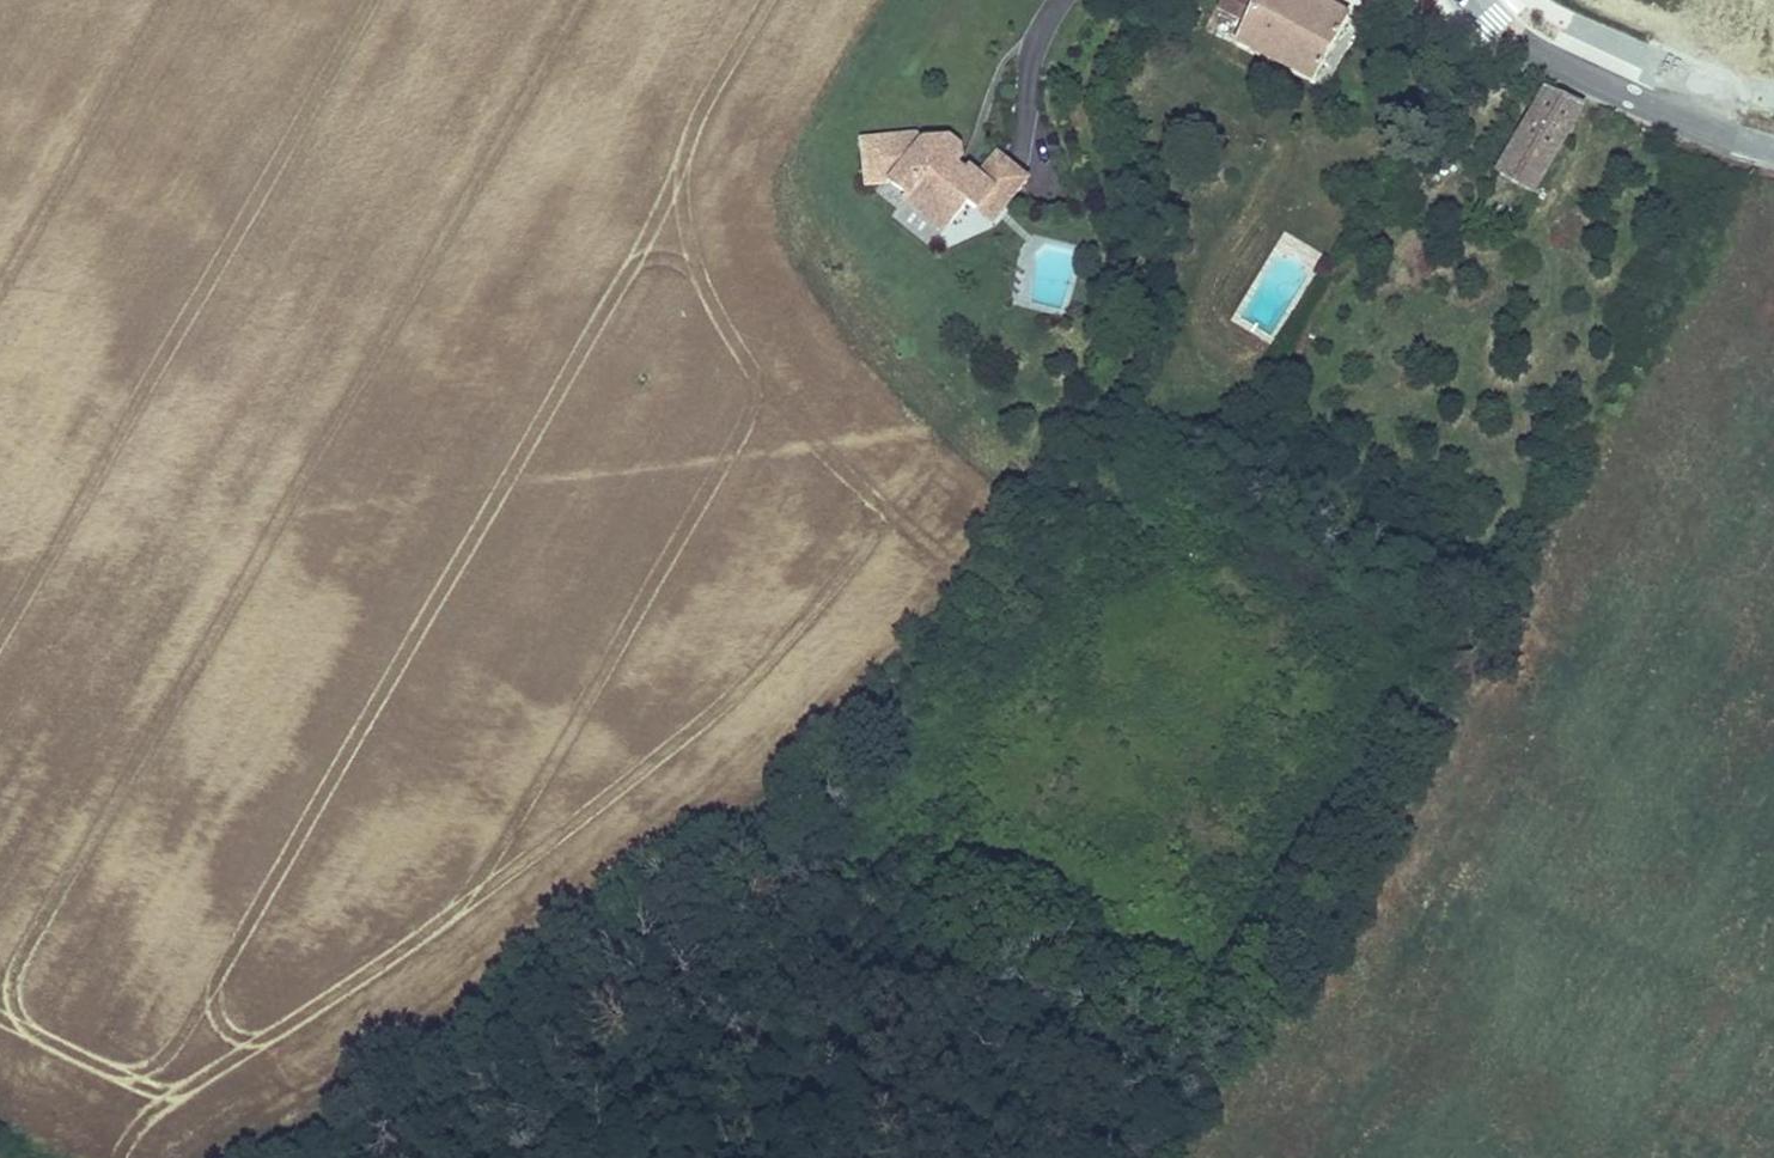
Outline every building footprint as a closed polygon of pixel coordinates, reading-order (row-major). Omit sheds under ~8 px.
[(1243,19),(1253,0),(1219,0),(1216,6),(1243,19)] [(1351,7),(1336,0),(1253,0),(1243,19),(1235,35),(1317,76),(1351,7)] [(1534,189),(1586,101),(1546,78),(1495,166),(1534,189)] [(913,127),(861,132),(865,180),(892,178),(905,188),(901,194),(943,228),(967,198),(979,207),(996,186),(1010,198),(1031,172),(999,145),(982,166),(972,158),(967,164),(956,155),(961,149),(964,142),(962,135),(952,127),(923,128),(919,132),(913,127)] [(972,158),(961,149),(956,155),(967,164),(972,158)] [(996,186),(979,207),(993,219),(1010,198),(996,186)]
